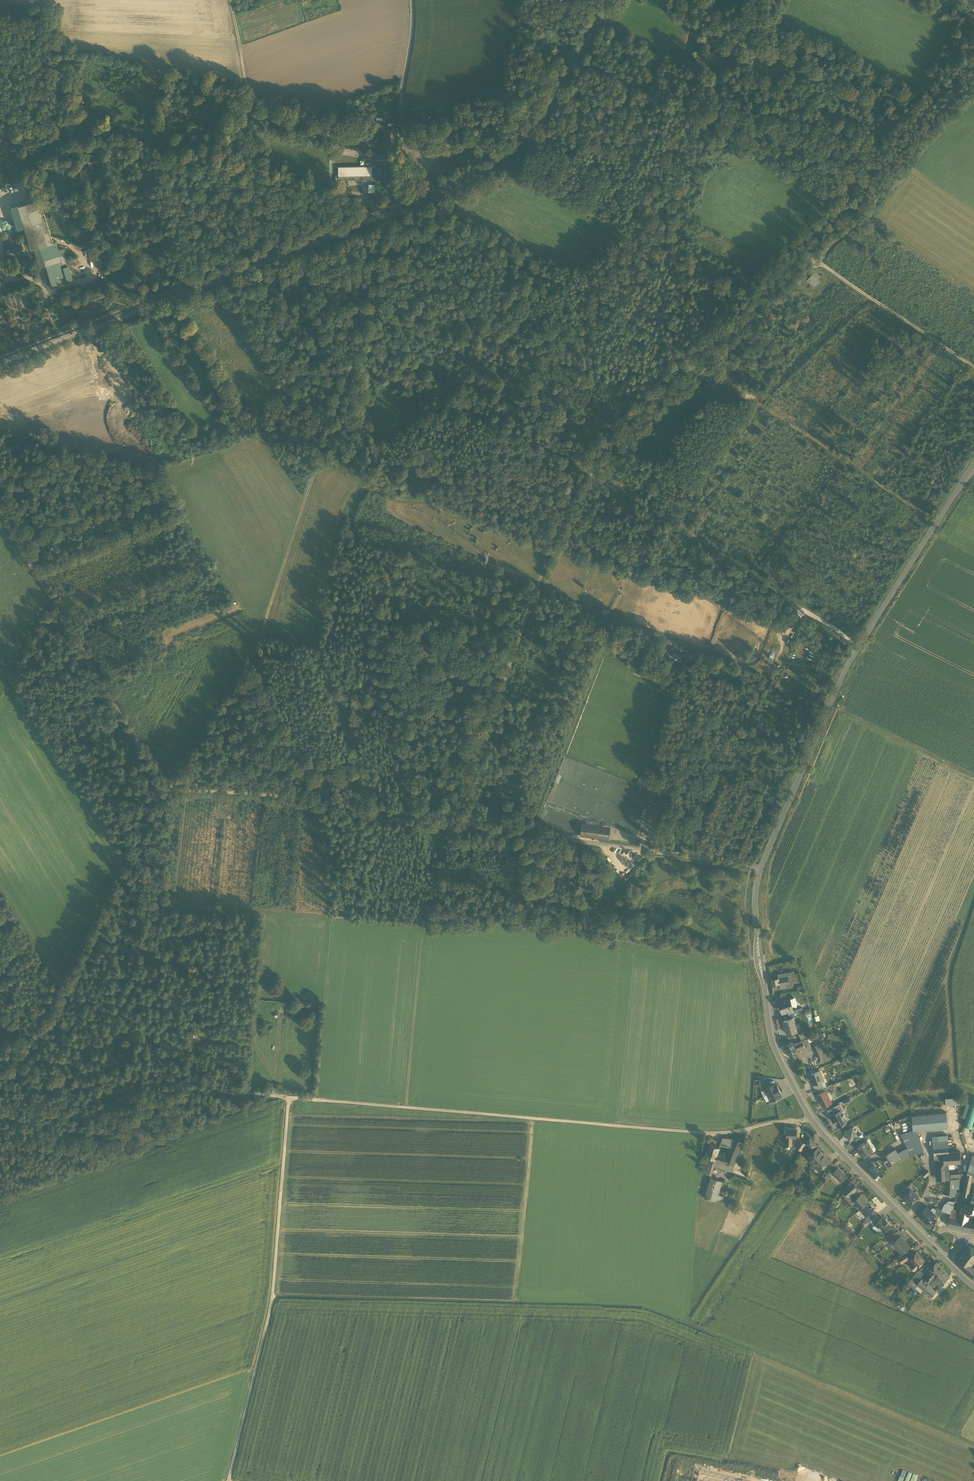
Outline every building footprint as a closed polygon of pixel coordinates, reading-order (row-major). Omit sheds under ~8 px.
[(409,116),(417,117),(417,111),(417,109),(409,108),(409,116)] [(386,146),(393,147),(394,138),(389,138),(390,129),(385,128),(384,137),(386,137),(386,146)] [(336,136),(354,140),(356,135),(337,131),(336,136)] [(354,140),(362,141),(363,134),(364,135),(364,133),(356,131),(356,135),(354,140)] [(362,141),(368,143),(374,144),(376,137),(364,135),(363,134),(362,141)] [(88,157),(89,166),(90,165),(90,168),(94,168),(94,167),(93,165),(99,164),(98,156),(94,156),(94,155),(91,155),(91,157),(88,157)] [(376,175),(377,175),(376,167),(376,164),(371,164),(371,160),(371,158),(364,158),(365,166),(338,167),(338,176),(363,175),(368,175),(376,175)] [(381,167),(381,175),(390,175),(390,173),(389,160),(376,160),(376,164),(376,167),(381,167)] [(381,167),(376,167),(377,175),(378,177),(379,178),(380,179),(381,179),(390,179),(392,178),(393,177),(393,175),(393,174),(392,173),(390,173),(390,175),(381,175),(381,167)] [(82,170),(83,176),(84,182),(85,185),(92,184),(91,180),(89,181),(87,169),(86,169),(82,170)] [(105,195),(108,208),(117,206),(114,193),(105,195)] [(31,249),(34,249),(53,243),(40,199),(18,206),(24,228),(31,249)] [(18,206),(11,208),(17,230),(24,228),(18,206)] [(46,266),(52,286),(73,280),(69,266),(63,268),(60,256),(58,250),(56,242),(53,243),(34,249),(39,268),(46,266)] [(8,247),(10,256),(20,254),(21,256),(26,254),(22,243),(8,247)] [(807,280),(814,288),(820,282),(813,274),(807,280)] [(580,835),(608,839),(609,831),(602,830),(602,826),(599,825),(585,824),(581,823),(580,835)] [(771,985),(780,984),(789,983),(788,981),(788,977),(782,978),(779,978),(770,979),(771,985)] [(782,1011),(785,1012),(787,1011),(793,1009),(793,1008),(790,999),(779,1003),(781,1009),(782,1008),(782,1011)] [(793,1018),(783,1021),(787,1034),(797,1031),(793,1018)] [(802,1040),(804,1045),(809,1043),(807,1039),(805,1035),(800,1038),(802,1040)] [(814,1041),(823,1062),(831,1059),(823,1037),(814,1041)] [(794,1045),(795,1048),(799,1047),(804,1045),(802,1040),(794,1043),(795,1045),(794,1045)] [(785,1045),(788,1052),(795,1048),(794,1045),(792,1042),(785,1045)] [(796,1051),(795,1048),(788,1052),(791,1058),(798,1055),(796,1051)] [(821,1081),(824,1081),(822,1075),(821,1076),(819,1071),(809,1075),(811,1080),(812,1079),(814,1084),(821,1081)] [(760,1086),(767,1082),(765,1078),(759,1077),(760,1086)] [(814,1084),(813,1084),(815,1091),(824,1087),(821,1081),(814,1084)] [(765,1091),(767,1095),(779,1089),(777,1084),(776,1084),(775,1083),(765,1088),(765,1089),(766,1090),(765,1091)] [(781,1093),(779,1089),(767,1095),(769,1098),(770,1098),(771,1100),(781,1095),(781,1094),(781,1093)] [(817,1095),(822,1107),(831,1103),(826,1091),(817,1095)] [(973,1122),(973,1097),(971,1104),(966,1118),(964,1126),(972,1129),(973,1122)] [(966,1118),(971,1104),(967,1103),(962,1117),(966,1118)] [(839,1104),(831,1108),(834,1114),(840,1110),(841,1111),(843,1110),(839,1104)] [(834,1119),(836,1123),(838,1126),(846,1122),(844,1118),(845,1118),(843,1114),(843,1115),(841,1111),(840,1110),(834,1114),(832,1115),(834,1119)] [(911,1115),(913,1130),(916,1130),(948,1127),(946,1112),(911,1115)] [(787,1128),(786,1137),(792,1137),(796,1138),(797,1129),(787,1128)] [(850,1141),(854,1138),(858,1137),(853,1128),(845,1132),(850,1141)] [(917,1134),(916,1130),(913,1130),(910,1131),(901,1134),(906,1145),(908,1148),(911,1155),(912,1156),(923,1151),(919,1139),(917,1134)] [(949,1146),(948,1135),(938,1136),(939,1147),(949,1146)] [(718,1152),(716,1160),(733,1165),(743,1142),(735,1139),(722,1137),(720,1144),(730,1146),(726,1155),(718,1152)] [(791,1146),(792,1137),(786,1137),(784,1137),(784,1143),(786,1143),(786,1145),(791,1146)] [(806,1144),(812,1150),(817,1145),(810,1137),(806,1144)] [(796,1147),(801,1151),(806,1144),(800,1140),(796,1147)] [(857,1148),(858,1151),(869,1145),(866,1140),(863,1141),(857,1145),(858,1147),(857,1148)] [(706,1157),(716,1160),(718,1152),(719,1148),(709,1145),(706,1157)] [(872,1150),(869,1145),(858,1151),(860,1154),(861,1153),(863,1156),(869,1152),(872,1150)] [(949,1152),(949,1146),(939,1147),(933,1148),(934,1159),(941,1159),(941,1164),(944,1164),(943,1152),(949,1152)] [(815,1165),(819,1170),(823,1167),(824,1167),(826,1166),(826,1165),(826,1164),(830,1161),(818,1148),(808,1156),(809,1158),(809,1159),(814,1165),(815,1165)] [(889,1153),(895,1162),(901,1159),(898,1153),(896,1149),(889,1153)] [(898,1153),(901,1159),(909,1155),(906,1149),(898,1153)] [(960,1151),(949,1152),(943,1152),(944,1164),(946,1164),(948,1164),(954,1163),(961,1163),(960,1151)] [(886,1162),(889,1166),(895,1162),(889,1153),(883,1156),(886,1162)] [(714,1165),(716,1160),(706,1157),(701,1171),(711,1175),(711,1174),(714,1165)] [(715,1166),(732,1171),(733,1165),(716,1160),(714,1165),(715,1166)] [(867,1170),(874,1177),(880,1171),(873,1164),(867,1170)] [(936,1164),(936,1165),(937,1178),(944,1178),(944,1180),(947,1179),(949,1179),(949,1173),(949,1172),(949,1169),(948,1164),(946,1164),(944,1164),(941,1164),(936,1164)] [(832,1172),(840,1181),(846,1176),(838,1167),(837,1168),(832,1172)] [(971,1181),(972,1175),(966,1174),(962,1195),(972,1197),(973,1194),(969,1193),(971,1181)] [(705,1197),(716,1201),(716,1200),(718,1195),(722,1182),(711,1178),(705,1197)] [(951,1179),(949,1179),(949,1181),(950,1180),(950,1182),(950,1188),(949,1195),(955,1196),(959,1179),(951,1179)] [(845,1193),(848,1196),(857,1189),(852,1184),(843,1191),(845,1193)] [(904,1190),(907,1192),(910,1189),(913,1186),(911,1184),(904,1190)] [(919,1198),(913,1192),(910,1189),(907,1192),(902,1197),(911,1206),(919,1198)] [(850,1206),(853,1203),(853,1202),(848,1197),(848,1196),(845,1193),(841,1196),(850,1206)] [(853,1203),(859,1210),(868,1202),(862,1195),(853,1202),(853,1203)] [(941,1210),(941,1211),(950,1213),(951,1208),(953,1209),(954,1201),(949,1201),(944,1204),(941,1210)] [(870,1204),(868,1202),(859,1210),(862,1213),(860,1215),(863,1218),(874,1208),(872,1206),(873,1206),(870,1204)] [(961,1208),(960,1211),(959,1217),(959,1219),(963,1220),(967,1221),(967,1220),(970,1210),(969,1210),(970,1206),(965,1204),(964,1209),(961,1208)] [(934,1216),(933,1214),(930,1211),(930,1210),(927,1207),(926,1207),(919,1214),(924,1219),(923,1220),(926,1223),(933,1217),(934,1216)] [(933,1217),(937,1219),(941,1211),(941,1210),(937,1208),(936,1209),(934,1213),(933,1214),(934,1216),(933,1217)] [(960,1211),(953,1209),(951,1208),(950,1213),(950,1217),(959,1219),(959,1217),(960,1211)] [(869,1221),(874,1226),(876,1224),(875,1224),(880,1219),(876,1215),(871,1219),(869,1221)] [(880,1219),(875,1224),(876,1224),(884,1233),(891,1226),(888,1223),(889,1222),(886,1219),(885,1220),(882,1217),(880,1219)] [(947,1226),(962,1228),(963,1220),(959,1219),(950,1217),(947,1226)] [(967,1220),(967,1221),(963,1220),(962,1228),(972,1230),(973,1231),(973,1222),(967,1220)] [(892,1234),(897,1239),(900,1236),(902,1235),(898,1231),(892,1234)] [(896,1249),(900,1252),(905,1248),(907,1249),(910,1246),(900,1236),(897,1239),(893,1243),(897,1247),(896,1249)] [(970,1245),(956,1263),(964,1271),(967,1274),(973,1266),(970,1265),(973,1260),(973,1247),(970,1245)] [(910,1266),(914,1270),(924,1260),(917,1253),(910,1260),(913,1263),(910,1266)] [(898,1258),(902,1263),(909,1259),(906,1254),(898,1258)] [(928,1271),(928,1272),(934,1277),(942,1269),(943,1269),(937,1263),(928,1271)] [(919,1276),(920,1274),(924,1270),(921,1268),(916,1274),(918,1276),(919,1276)] [(948,1277),(942,1269),(934,1277),(933,1278),(940,1286),(944,1283),(943,1282),(948,1277)] [(933,1278),(934,1277),(928,1272),(927,1273),(929,1275),(924,1281),(928,1284),(933,1278)] [(924,1281),(921,1278),(916,1284),(918,1285),(923,1289),(928,1284),(924,1281)] [(909,1282),(916,1288),(918,1285),(916,1284),(913,1281),(911,1279),(909,1282)] [(923,1289),(931,1297),(936,1291),(928,1284),(923,1289)] [(821,1480),(822,1480),(824,1475),(815,1471),(813,1478),(821,1480)]
